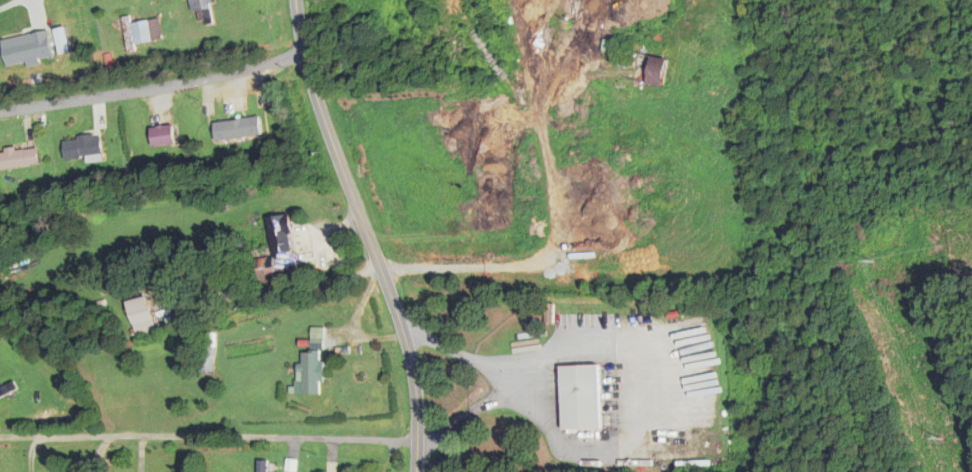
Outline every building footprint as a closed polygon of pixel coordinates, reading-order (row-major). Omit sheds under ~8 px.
[(191,13),(196,12),(198,25),(213,22),(210,0),(189,0),(191,13)] [(665,2),(630,2),(630,19),(665,19),(665,2)] [(158,18),(124,23),(127,46),(161,41),(158,18)] [(16,53),(14,46),(0,50),(0,58),(16,53)] [(632,82),(661,87),(666,60),(637,55),(632,82)] [(216,142),(262,136),(259,118),(213,124),(216,142)] [(175,145),(172,126),(150,128),(152,148),(175,145)] [(64,161),(86,159),(86,162),(103,161),(100,136),(62,140),(64,161)] [(36,147),(0,153),(0,172),(39,165),(36,147)] [(297,278),(289,216),(266,219),(271,258),(247,261),(250,283),(297,278)] [(155,332),(146,297),(125,303),(134,338),(155,332)] [(299,396),(321,396),(321,353),(299,353),(299,396)] [(600,430),(599,366),(561,367),(561,430),(600,430)] [(16,390),(13,382),(0,388),(0,398),(16,390)] [(256,462),(256,471),(266,471),(266,462),(256,462)]
